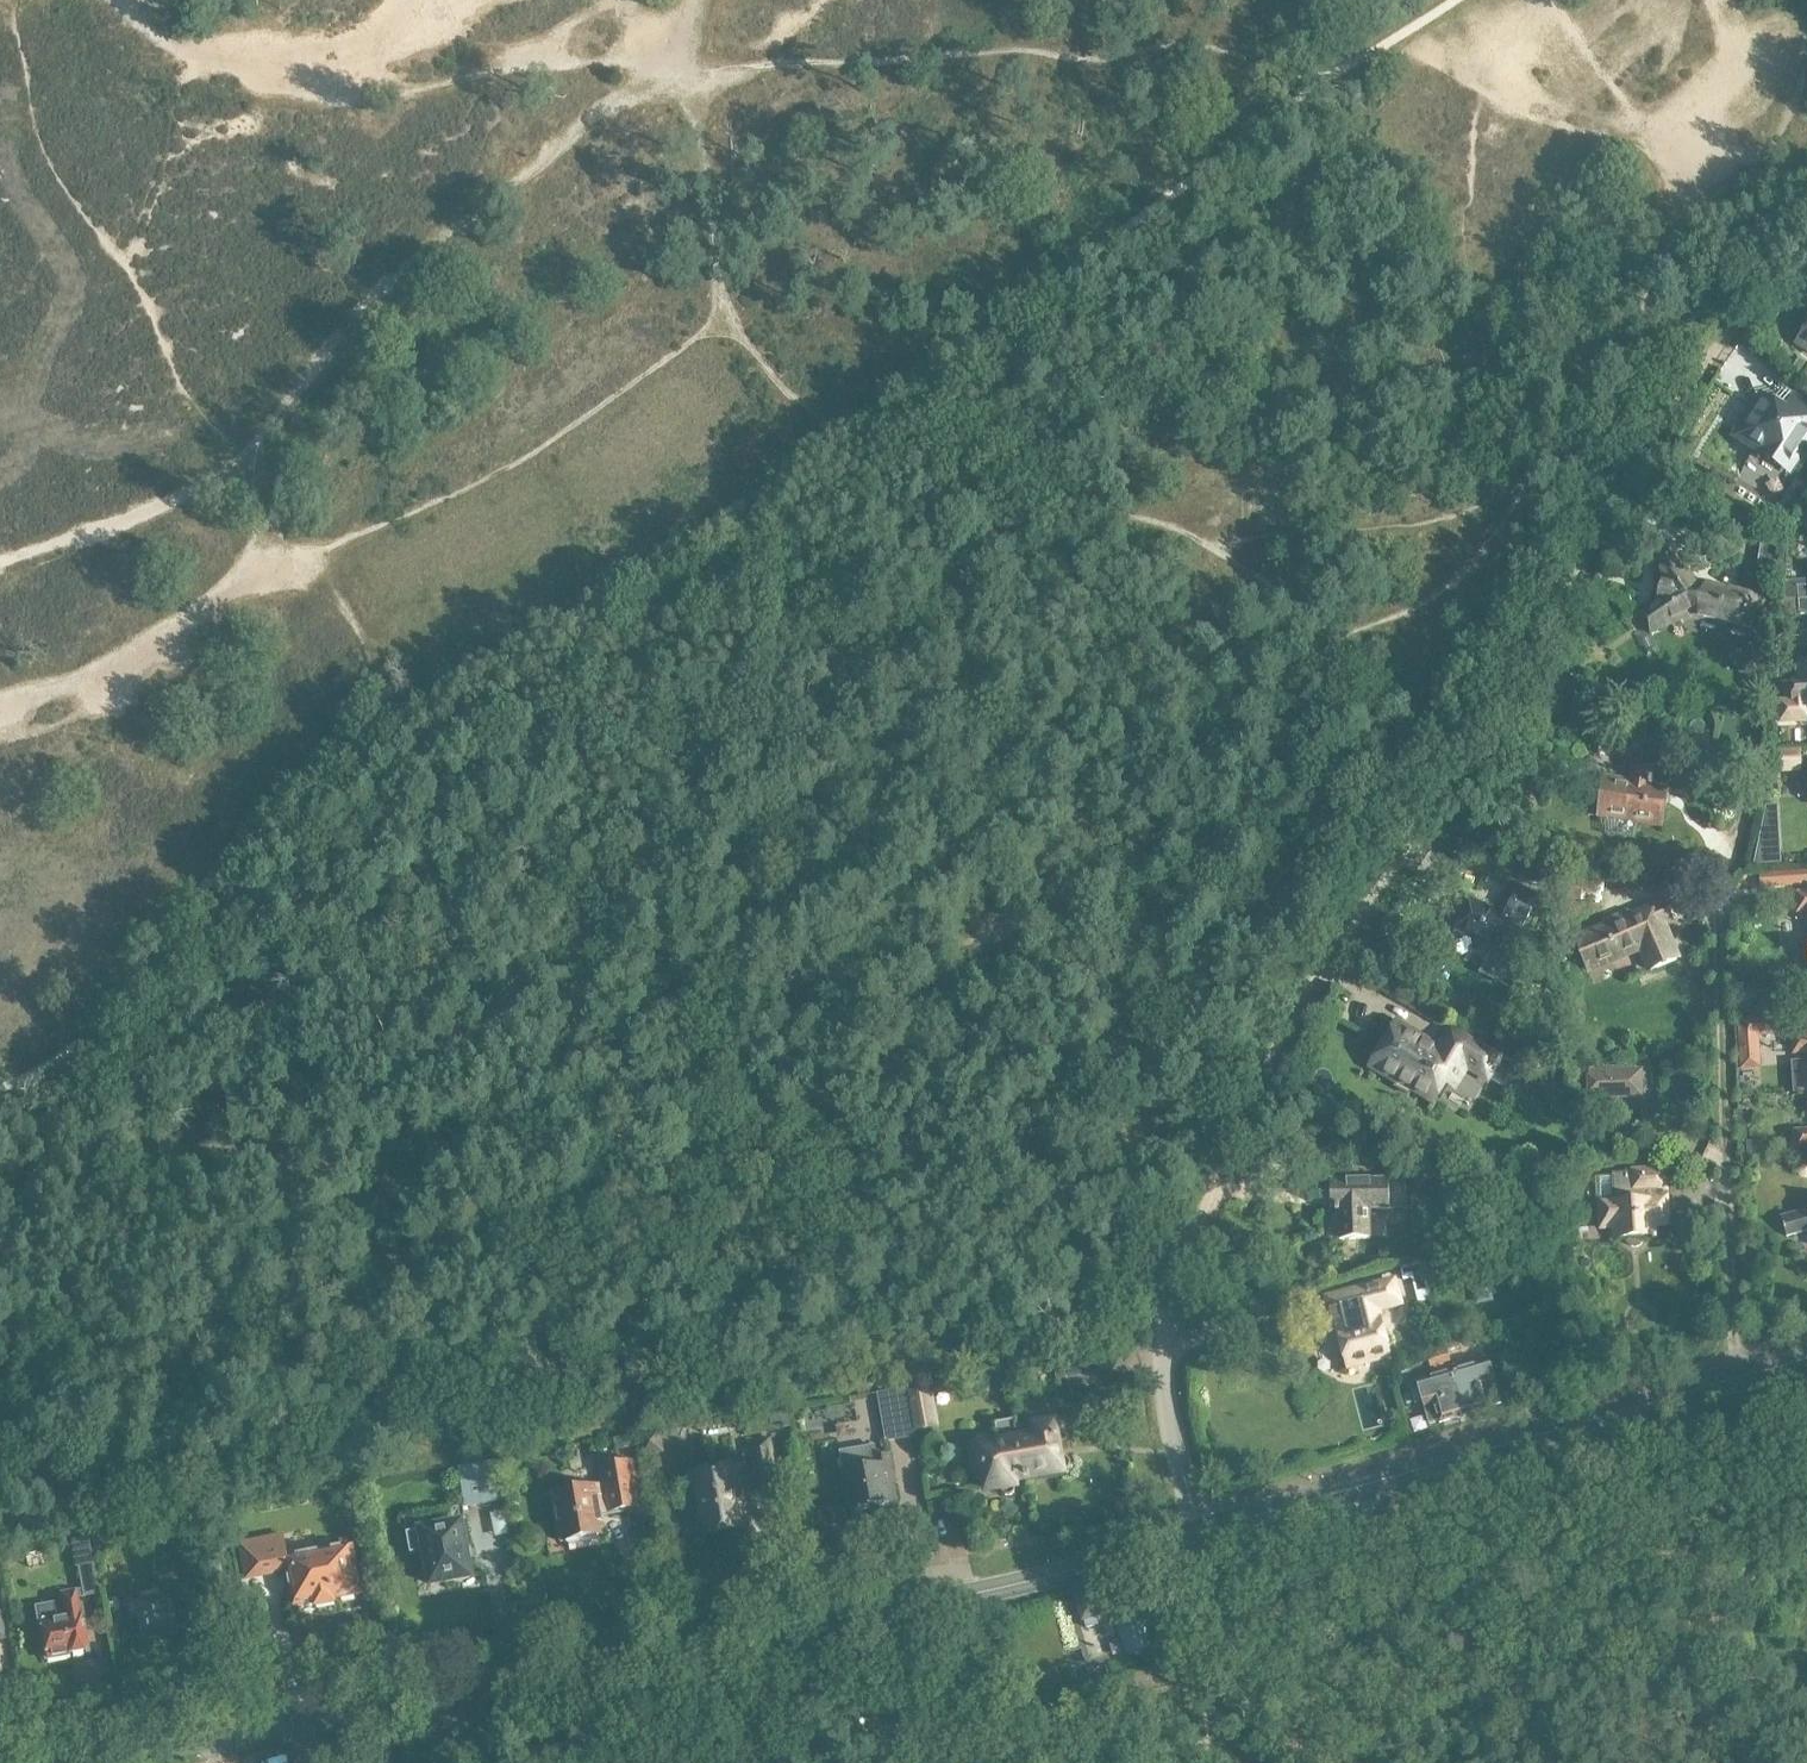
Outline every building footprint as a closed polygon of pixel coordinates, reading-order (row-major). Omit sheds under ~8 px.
[(1795,343),(1806,351),(1806,325),(1795,343)] [(1797,374),(1805,362),(1800,359),(1792,370),(1797,374)] [(1734,436),(1758,452),(1761,448),(1792,468),(1806,445),(1806,405),(1793,396),(1784,409),(1761,395),(1734,436)] [(1697,584),(1693,577),(1669,550),(1652,561),(1662,585),(1661,585),(1661,586),(1659,587),(1657,595),(1659,597),(1658,598),(1659,598),(1639,615),(1650,633),(1681,619),(1690,613),(1755,627),(1761,598),(1697,584)] [(1797,586),(1798,600),(1804,600),(1806,599),(1806,586),(1797,586)] [(1798,600),(1798,615),(1806,615),(1806,599),(1804,600),(1798,600)] [(1780,647),(1777,684),(1792,683),(1794,719),(1806,718),(1806,703),(1806,646),(1780,647)] [(1644,729),(1625,737),(1629,746),(1635,749),(1649,743),(1644,729)] [(1654,764),(1639,762),(1636,781),(1604,776),(1599,815),(1661,825),(1666,790),(1655,788),(1656,783),(1652,783),(1653,780),(1651,780),(1654,764)] [(1535,871),(1532,883),(1550,887),(1552,875),(1535,871)] [(1806,885),(1806,883),(1806,871),(1759,874),(1760,888),(1806,885)] [(1554,897),(1581,899),(1583,878),(1557,876),(1554,897)] [(1497,913),(1470,899),(1455,929),(1497,950),(1520,905),(1531,910),(1538,896),(1512,883),(1497,913)] [(1797,893),(1798,911),(1806,910),(1806,893),(1797,893)] [(1575,941),(1587,970),(1626,954),(1629,953),(1633,953),(1636,954),(1639,955),(1642,957),(1645,959),(1647,961),(1649,964),(1652,970),(1677,960),(1664,929),(1677,923),(1670,907),(1657,913),(1655,908),(1630,918),(1626,910),(1603,920),(1606,928),(1575,941)] [(1769,1017),(1739,1019),(1740,1041),(1742,1067),(1759,1066),(1757,1040),(1757,1038),(1771,1037),(1769,1017)] [(1451,1028),(1438,1048),(1397,1023),(1371,1066),(1412,1091),(1415,1085),(1436,1098),(1445,1082),(1454,1087),(1467,1067),(1487,1079),(1499,1058),(1451,1028)] [(1793,1037),(1794,1053),(1806,1052),(1806,1036),(1793,1037)] [(1588,1093),(1590,1093),(1590,1097),(1641,1095),(1641,1091),(1643,1091),(1643,1076),(1640,1076),(1640,1071),(1590,1073),(1590,1077),(1587,1077),(1588,1093)] [(1793,1131),(1795,1149),(1806,1148),(1806,1130),(1793,1131)] [(1757,1141),(1746,1141),(1746,1154),(1757,1153),(1757,1141)] [(1797,1173),(1799,1177),(1804,1179),(1806,1179),(1806,1164),(1801,1164),(1798,1168),(1797,1173)] [(1666,1222),(1665,1199),(1663,1199),(1662,1188),(1664,1188),(1663,1170),(1631,1172),(1631,1173),(1612,1174),(1613,1177),(1599,1178),(1602,1226),(1615,1225),(1616,1239),(1627,1238),(1627,1239),(1627,1241),(1628,1242),(1628,1243),(1629,1244),(1631,1245),(1632,1246),(1634,1246),(1637,1246),(1639,1245),(1640,1244),(1641,1243),(1642,1241),(1643,1239),(1643,1237),(1653,1237),(1653,1223),(1666,1222)] [(1390,1207),(1389,1179),(1330,1182),(1332,1208),(1338,1208),(1340,1240),(1370,1238),(1369,1209),(1390,1207)] [(1804,1209),(1804,1211),(1781,1217),(1786,1236),(1806,1231),(1806,1208),(1804,1209)] [(1341,1296),(1329,1299),(1333,1317),(1337,1331),(1338,1331),(1348,1367),(1389,1356),(1377,1308),(1398,1302),(1393,1283),(1341,1296)] [(1454,1327),(1441,1331),(1447,1353),(1460,1350),(1454,1327)] [(1571,1346),(1553,1349),(1556,1371),(1574,1369),(1571,1346)] [(1446,1354),(1426,1360),(1429,1371),(1450,1365),(1446,1354)] [(1090,1374),(1089,1372),(1087,1357),(1054,1363),(1057,1380),(1090,1374)] [(1489,1362),(1453,1372),(1465,1417),(1492,1409),(1491,1406),(1501,1403),(1489,1362)] [(1440,1424),(1465,1417),(1453,1372),(1417,1383),(1429,1424),(1439,1421),(1440,1424)] [(915,1436),(906,1389),(878,1394),(886,1441),(915,1436)] [(917,1428),(936,1425),(933,1407),(913,1410),(917,1428)] [(1060,1458),(1052,1414),(1038,1417),(1034,1422),(1035,1427),(1017,1430),(1025,1478),(1065,1471),(1067,1470),(1068,1470),(1069,1468),(1070,1467),(1070,1466),(1070,1465),(1070,1463),(1070,1462),(1070,1461),(1068,1459),(1067,1458),(1066,1458),(1065,1457),(1063,1457),(1060,1458)] [(1017,1430),(1015,1420),(999,1423),(1003,1444),(973,1449),(977,1468),(983,1467),(987,1490),(1001,1488),(1001,1491),(1002,1492),(1003,1493),(1004,1494),(1005,1495),(1007,1496),(1009,1496),(1011,1496),(1012,1495),(1014,1493),(1015,1491),(1015,1490),(1015,1489),(1015,1488),(1014,1480),(1025,1478),(1017,1430)] [(698,1514),(702,1535),(748,1527),(744,1505),(749,1504),(746,1489),(777,1484),(769,1440),(752,1443),(756,1466),(692,1476),(695,1496),(689,1498),(692,1515),(698,1514)] [(840,1452),(850,1509),(893,1501),(888,1472),(893,1471),(890,1454),(876,1457),(875,1446),(840,1452)] [(467,1505),(502,1499),(495,1461),(459,1468),(467,1505)] [(563,1542),(571,1541),(574,1543),(580,1542),(582,1539),(586,1538),(589,1541),(597,1539),(599,1536),(605,1535),(601,1514),(640,1507),(632,1462),(602,1467),(605,1485),(551,1494),(555,1519),(559,1519),(563,1542)] [(425,1551),(431,1585),(472,1577),(462,1522),(406,1532),(410,1554),(425,1551)] [(101,1532),(92,1534),(94,1548),(103,1546),(101,1532)] [(337,1602),(336,1597),(359,1592),(350,1546),(288,1558),(284,1536),(241,1545),(247,1578),(287,1570),(290,1573),(296,1605),(313,1601),(314,1606),(337,1602)] [(86,1650),(80,1615),(79,1616),(76,1598),(97,1594),(92,1564),(77,1567),(81,1589),(59,1593),(61,1604),(37,1609),(45,1653),(66,1649),(67,1654),(86,1650)] [(1141,1614),(1129,1618),(1122,1594),(1116,1596),(1110,1578),(1075,1587),(1086,1627),(1099,1624),(1096,1615),(1117,1610),(1120,1621),(1118,1621),(1126,1654),(1150,1647),(1141,1614)] [(138,1618),(142,1640),(176,1634),(170,1602),(186,1598),(184,1584),(148,1591),(148,1594),(124,1599),(128,1620),(138,1618)]
